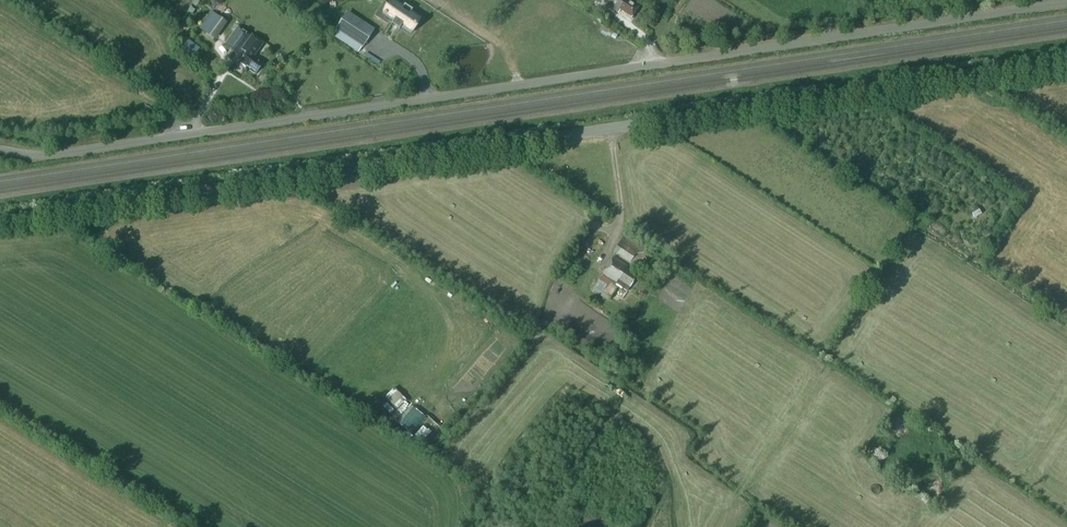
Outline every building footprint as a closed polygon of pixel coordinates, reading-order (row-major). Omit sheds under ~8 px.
[(414,28),(418,22),(421,17),(395,0),(393,0),(385,12),(385,15),(394,20),(392,23),(400,29),(401,26),(410,33),(413,28),(414,28)] [(607,3),(606,4),(619,12),(620,10),(632,17),(639,6),(629,0),(603,0),(607,3)] [(198,31),(215,40),(226,21),(209,11),(198,31)] [(363,45),(373,30),(347,13),(338,28),(363,45)] [(247,66),(248,65),(257,72),(263,63),(256,59),(257,57),(254,55),(264,42),(253,34),(253,35),(239,25),(225,45),(243,58),(240,61),(247,66)] [(614,252),(637,268),(647,253),(624,237),(614,252)] [(616,283),(616,284),(602,275),(592,289),(609,300),(618,286),(627,291),(637,276),(625,269),(627,266),(613,257),(602,274),(616,283)] [(383,395),(396,408),(405,399),(393,386),(383,395)] [(401,425),(407,416),(402,413),(396,422),(401,425)]
